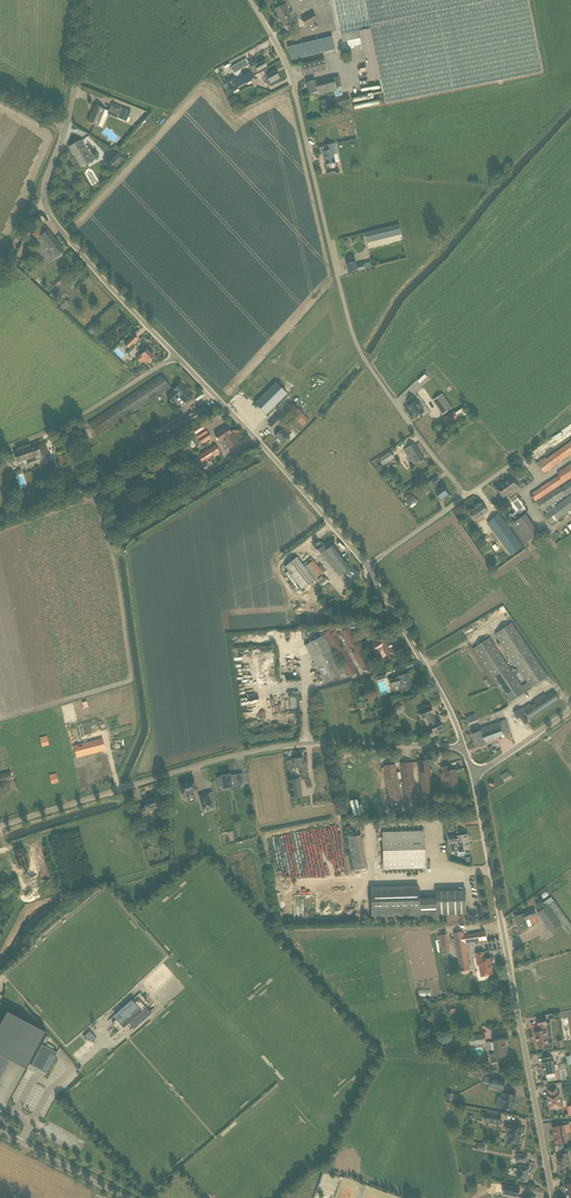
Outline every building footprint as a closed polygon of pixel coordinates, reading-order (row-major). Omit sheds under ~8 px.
[(361,38),(360,31),(371,29),(381,78),(386,104),(529,76),(570,68),(570,13),(568,0),(335,0),(343,42),(361,38)] [(284,25),(289,22),(291,26),(299,22),(296,18),(292,20),(288,13),(290,12),(286,4),(275,10),(284,25)] [(313,13),(302,19),(306,27),(317,20),(313,13)] [(360,31),(361,38),(368,71),(368,74),(369,81),(381,78),(371,29),(360,31)] [(332,36),(318,40),(322,53),(336,50),(332,36)] [(321,53),(318,40),(303,43),(307,57),(321,53)] [(306,57),(303,43),(288,47),(291,60),(306,57)] [(303,62),(305,74),(329,71),(327,58),(303,62)] [(223,86),(233,81),(237,79),(234,74),(249,65),(254,74),(267,66),(264,61),(258,64),(256,61),(254,62),(252,60),(248,62),(246,59),(230,68),(234,76),(224,81),(220,73),(216,75),(223,86)] [(269,74),(266,68),(263,70),(266,76),(270,83),(279,78),(275,71),(269,74)] [(237,79),(233,81),(237,87),(251,80),(254,78),(251,71),(240,77),(237,79)] [(336,91),(333,78),(316,82),(315,81),(306,83),(309,95),(318,92),(318,91),(322,90),(323,94),(336,91)] [(349,95),(343,97),(343,96),(320,101),(322,112),(351,105),(349,95)] [(362,104),(355,105),(355,108),(381,105),(381,100),(362,102),(362,104)] [(112,104),(110,108),(108,114),(123,120),(128,110),(112,104)] [(92,113),(88,122),(98,126),(105,110),(96,106),(93,114),(92,113)] [(93,161),(81,140),(69,147),(81,168),(93,161)] [(326,165),(330,164),(330,166),(331,167),(332,168),(334,167),(335,166),(335,165),(335,163),(333,154),(337,153),(335,144),(325,146),(326,151),(323,152),(326,165)] [(120,156),(112,149),(105,157),(107,159),(104,162),(110,167),(120,156)] [(365,233),(367,243),(402,234),(399,224),(365,233)] [(56,257),(64,250),(44,226),(33,235),(45,250),(41,254),(44,257),(48,254),(47,253),(51,250),(56,257)] [(371,262),(364,264),(357,266),(356,262),(347,264),(349,273),(372,267),(371,262)] [(138,340),(134,336),(125,344),(129,348),(138,340)] [(141,354),(136,358),(141,363),(145,359),(148,362),(154,357),(147,350),(142,355),(141,354)] [(97,436),(169,388),(170,387),(161,375),(89,424),(97,436)] [(266,415),(287,394),(275,382),(254,404),(266,415)] [(192,396),(180,384),(174,390),(174,391),(167,397),(173,403),(180,397),(185,403),(192,396)] [(288,395),(278,406),(283,411),(285,408),(303,426),(309,420),(299,410),(301,408),(288,395)] [(418,404),(416,401),(408,407),(416,418),(424,412),(421,408),(422,407),(419,403),(418,404)] [(452,408),(449,405),(440,411),(443,414),(452,408)] [(454,411),(436,424),(441,431),(459,419),(454,411)] [(138,412),(133,415),(137,421),(142,418),(138,412)] [(277,417),(269,425),(273,429),(274,429),(278,433),(275,436),(281,442),(292,432),(285,425),(284,426),(281,422),(281,421),(277,417)] [(211,438),(201,424),(192,429),(202,444),(211,438)] [(226,450),(236,444),(231,435),(232,434),(227,427),(215,435),(221,445),(222,444),(226,450)] [(570,442),(539,465),(544,473),(570,454),(570,442)] [(14,453),(17,463),(26,460),(27,464),(50,456),(45,443),(14,453)] [(425,460),(415,444),(404,450),(408,456),(410,455),(416,465),(425,460)] [(220,453),(215,445),(189,461),(195,469),(220,453)] [(61,467),(68,464),(66,454),(58,457),(61,467)] [(389,461),(385,455),(379,459),(383,465),(389,461)] [(559,475),(531,494),(536,501),(570,478),(570,464),(558,473),(559,475)] [(520,488),(512,478),(497,489),(504,497),(514,490),(515,492),(520,488)] [(544,509),(560,499),(559,498),(565,494),(567,497),(570,493),(570,480),(561,488),(561,487),(537,502),(542,511),(544,509)] [(435,483),(434,484),(432,481),(426,485),(431,492),(434,490),(441,499),(448,494),(443,487),(440,489),(435,483)] [(405,501),(410,506),(418,500),(414,494),(405,501)] [(556,507),(544,515),(551,524),(570,510),(570,496),(556,507)] [(483,504),(470,513),(475,521),(488,512),(483,504)] [(498,513),(487,521),(511,555),(523,546),(498,513)] [(526,514),(511,525),(525,544),(540,533),(526,514)] [(350,568),(329,541),(318,550),(329,564),(330,564),(336,571),(339,569),(343,574),(350,568)] [(314,580),(323,573),(313,561),(311,558),(303,564),(302,564),(296,557),(284,566),(302,589),(314,580)] [(490,637),(473,649),(509,703),(548,677),(512,623),(495,634),(528,683),(523,686),(490,637)] [(348,628),(340,632),(362,670),(370,665),(348,628)] [(349,677),(357,672),(332,629),(324,633),(349,677)] [(305,645),(326,683),(344,673),(324,635),(305,645)] [(394,651),(386,636),(378,641),(370,646),(374,653),(382,648),(386,655),(390,653),(390,654),(391,653),(394,651)] [(376,680),(387,677),(385,672),(375,675),(376,680)] [(410,681),(408,674),(397,677),(398,678),(390,680),(392,686),(399,684),(402,691),(410,689),(408,681),(410,681)] [(524,711),(530,720),(560,700),(553,691),(524,711),(524,710),(524,711)] [(289,698),(290,704),(294,703),(295,709),(299,709),(297,697),(294,697),(289,698)] [(393,711),(399,704),(396,701),(390,709),(393,711)] [(436,723),(432,714),(433,713),(430,707),(419,712),(422,719),(427,717),(430,725),(431,729),(425,732),(429,739),(439,734),(438,731),(443,729),(439,721),(436,723)] [(517,719),(524,716),(521,708),(514,712),(517,719)] [(477,712),(467,717),(470,724),(480,720),(477,712)] [(486,742),(496,738),(508,734),(505,725),(508,724),(506,720),(481,729),(481,731),(472,734),(476,746),(486,743),(486,742)] [(49,744),(47,736),(40,738),(42,746),(49,744)] [(76,757),(106,750),(103,739),(74,746),(76,757)] [(303,758),(294,759),(294,763),(294,764),(295,768),(299,768),(299,773),(307,772),(305,762),(303,762),(303,758)] [(428,760),(417,761),(422,798),(433,797),(428,760)] [(416,799),(412,762),(401,763),(406,801),(416,799)] [(400,801),(395,764),(384,765),(389,803),(400,801)] [(444,772),(447,787),(457,785),(454,770),(449,771),(448,766),(441,767),(443,772),(444,772)] [(512,778),(508,771),(501,775),(505,782),(512,778)] [(13,780),(11,772),(0,774),(0,784),(13,780)] [(49,775),(51,784),(59,782),(56,773),(49,775)] [(222,789),(231,788),(236,787),(236,784),(244,782),(242,773),(216,777),(218,787),(222,786),(222,789)] [(302,796),(301,783),(300,779),(293,780),(295,797),(302,796)] [(193,791),(196,790),(194,782),(180,786),(181,789),(180,790),(181,794),(182,794),(186,793),(187,798),(194,796),(193,791)] [(199,796),(204,811),(212,808),(208,794),(199,796)] [(156,808),(153,798),(143,801),(144,805),(139,806),(142,816),(150,813),(149,810),(156,808)] [(418,861),(417,830),(369,832),(370,862),(418,861)] [(450,843),(453,843),(453,841),(458,840),(459,851),(469,849),(468,840),(469,840),(468,834),(457,836),(449,837),(450,843)] [(353,869),(367,867),(363,835),(349,837),(353,869)] [(419,916),(419,899),(418,886),(371,887),(371,917),(419,916)] [(438,915),(467,915),(466,891),(437,892),(438,915)] [(538,913),(551,932),(562,924),(548,905),(538,913)] [(523,914),(515,917),(520,930),(528,927),(526,920),(537,916),(534,909),(529,911),(529,912),(523,914)] [(454,933),(460,972),(470,970),(466,943),(487,940),(485,932),(464,935),(464,932),(454,933)] [(442,949),(449,948),(447,934),(440,935),(442,949)] [(482,977),(493,975),(490,958),(485,959),(484,952),(476,953),(478,965),(480,965),(482,977)] [(119,1031),(128,1023),(134,1029),(151,1014),(146,1007),(149,1004),(140,993),(131,1001),(109,1020),(119,1031)] [(10,1059),(26,1068),(46,1031),(7,1011),(0,1024),(0,1077),(10,1059)] [(546,1018),(537,1019),(538,1027),(539,1026),(540,1031),(535,1032),(536,1037),(536,1041),(537,1040),(538,1046),(548,1044),(546,1030),(545,1030),(544,1025),(547,1025),(546,1018)] [(96,1035),(103,1028),(99,1025),(93,1032),(96,1035)] [(85,1035),(92,1042),(96,1038),(90,1031),(85,1035)] [(470,1045),(486,1043),(485,1034),(469,1037),(470,1045)] [(506,1046),(505,1039),(494,1041),(496,1053),(490,1054),(491,1063),(499,1062),(498,1057),(506,1055),(505,1046),(506,1046)] [(46,1073),(55,1057),(56,1054),(57,1053),(42,1045),(31,1065),(46,1073)] [(552,1061),(551,1057),(543,1058),(544,1062),(542,1062),(544,1074),(545,1075),(556,1073),(556,1070),(558,1070),(557,1065),(555,1065),(554,1060),(552,1061)] [(490,1088),(504,1090),(505,1081),(492,1078),(490,1088)] [(561,1101),(560,1093),(558,1094),(557,1088),(548,1090),(549,1095),(547,1095),(550,1109),(562,1107),(562,1106),(563,1106),(562,1101),(561,1101)] [(515,1104),(515,1101),(517,1096),(505,1093),(505,1094),(503,1093),(502,1098),(504,1098),(502,1108),(506,1109),(506,1110),(509,1110),(511,1110),(513,1110),(514,1104),(515,1104)] [(485,1122),(500,1124),(501,1116),(486,1113),(485,1122)] [(512,1126),(507,1125),(506,1130),(511,1131),(509,1141),(519,1143),(522,1128),(512,1126)] [(553,1127),(555,1136),(554,1136),(554,1137),(555,1137),(555,1139),(556,1145),(567,1142),(564,1125),(553,1127)] [(476,1143),(475,1149),(484,1151),(485,1145),(476,1143)] [(570,1171),(570,1166),(569,1153),(560,1155),(560,1159),(558,1159),(559,1167),(558,1167),(559,1172),(560,1172),(560,1173),(561,1173),(561,1174),(565,1173),(565,1172),(570,1171)] [(517,1169),(516,1175),(518,1175),(517,1180),(527,1181),(530,1167),(525,1167),(526,1163),(528,1156),(518,1154),(516,1162),(521,1162),(520,1166),(519,1170),(517,1169)] [(520,1188),(505,1185),(503,1194),(518,1197),(520,1188)]
